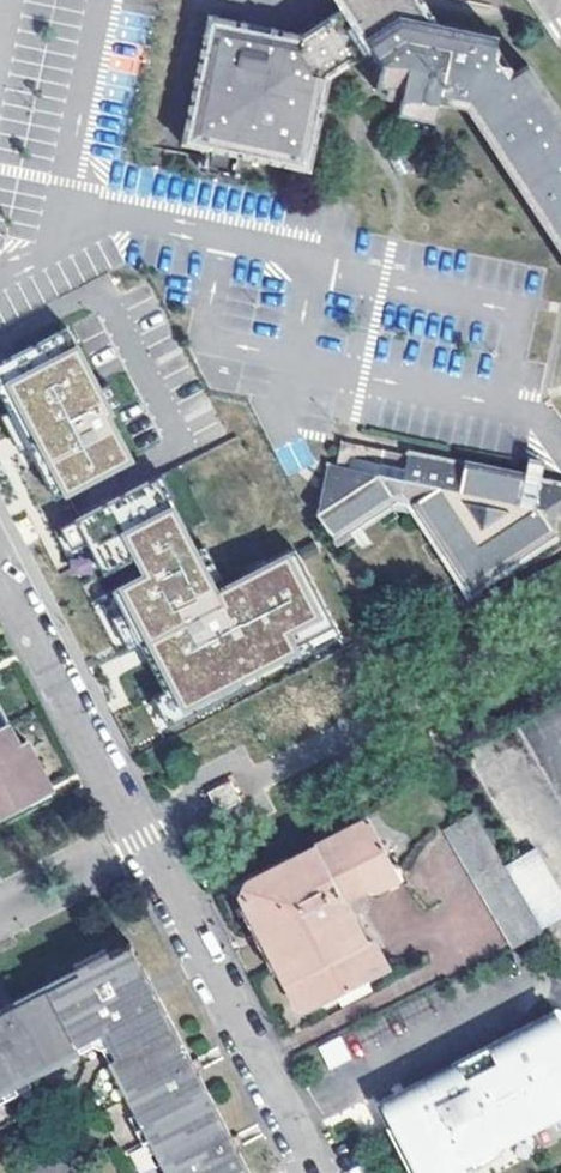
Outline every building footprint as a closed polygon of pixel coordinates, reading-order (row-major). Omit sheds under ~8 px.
[(529,68),(517,77),(499,50),(500,44),(408,26),(412,24),(397,0),(389,0),(388,1),(388,0),(335,0),(344,14),(301,42),(204,24),(178,155),(309,184),(329,85),(369,59),(378,70),(372,101),(399,106),(398,122),(434,128),(437,108),(468,113),(560,255),(560,117),(529,68)] [(53,474),(69,505),(134,472),(109,423),(113,421),(103,401),(71,340),(6,374),(17,397),(2,405),(12,425),(15,423),(34,458),(30,460),(41,480),(53,474)] [(0,377),(0,401),(2,405),(17,397),(6,374),(0,377)] [(112,397),(103,401),(113,421),(122,417),(112,397)] [(34,458),(15,423),(12,425),(4,429),(23,464),(30,460),(34,458)] [(405,480),(403,487),(379,483),(330,476),(321,525),(338,549),(399,507),(413,509),(471,592),(556,533),(559,516),(560,517),(560,485),(409,458),(405,480)] [(53,474),(41,480),(57,512),(69,505),(53,474)] [(405,480),(382,475),(379,483),(403,487),(405,480)] [(164,488),(150,495),(161,516),(170,511),(175,509),(164,488)] [(243,688),(282,668),(312,653),(309,648),(334,635),(298,564),(219,605),(215,597),(198,564),(170,511),(161,516),(150,495),(55,544),(84,599),(138,571),(146,588),(93,615),(121,669),(142,658),(166,704),(176,722),(199,710),(205,722),(229,710),(223,698),(243,688)] [(207,559),(198,564),(215,597),(224,592),(207,559)] [(334,635),(309,648),(312,653),(282,668),(290,684),(345,655),(334,635)] [(223,698),(229,710),(249,700),(243,688),(223,698)] [(176,722),(166,704),(155,709),(171,740),(205,722),(199,710),(176,722)] [(17,805),(14,799),(34,789),(25,772),(31,769),(18,744),(10,748),(0,727),(0,814),(17,805)] [(43,792),(31,769),(25,772),(34,789),(14,799),(17,805),(43,792)] [(206,791),(217,812),(241,802),(231,780),(206,791)] [(444,835),(509,951),(542,935),(473,820),(444,835)] [(330,1005),(365,989),(384,979),(370,953),(361,949),(342,910),(357,902),(366,898),(376,901),(398,891),(390,874),(367,829),(240,890),(237,897),(243,908),(280,983),(295,1015),(305,1018),(330,1005)] [(400,877),(390,874),(398,891),(376,901),(366,898),(357,902),(377,910),(409,893),(400,877)] [(280,983),(243,908),(238,918),(248,938),(269,980),(280,983)] [(8,1088),(12,1097),(67,1071),(62,1059),(73,1053),(75,1057),(110,1039),(122,1064),(126,1062),(132,1073),(121,1078),(147,1133),(154,1130),(164,1153),(158,1156),(166,1172),(251,1172),(248,1167),(244,1158),(250,1155),(247,1150),(245,1145),(238,1147),(207,1081),(213,1077),(210,1072),(207,1066),(201,1069),(170,1003),(151,1012),(147,1004),(144,997),(162,987),(145,951),(16,1013),(11,1004),(4,1007),(0,1009),(0,1014),(3,1019),(0,1020),(0,1092),(8,1088)] [(151,1012),(170,1003),(162,987),(144,997),(147,1004),(151,1012)] [(365,989),(330,1005),(340,1009),(362,997),(365,989)] [(402,1172),(435,1172),(560,1109),(560,1041),(547,1014),(367,1103),(375,1120),(402,1172)] [(312,1047),(322,1068),(344,1057),(335,1036),(312,1047)] [(92,1091),(130,1172),(166,1172),(158,1156),(147,1133),(121,1078),(116,1067),(122,1064),(110,1039),(75,1057),(79,1065),(67,1071),(12,1097),(0,1103),(0,1136),(92,1091)]
